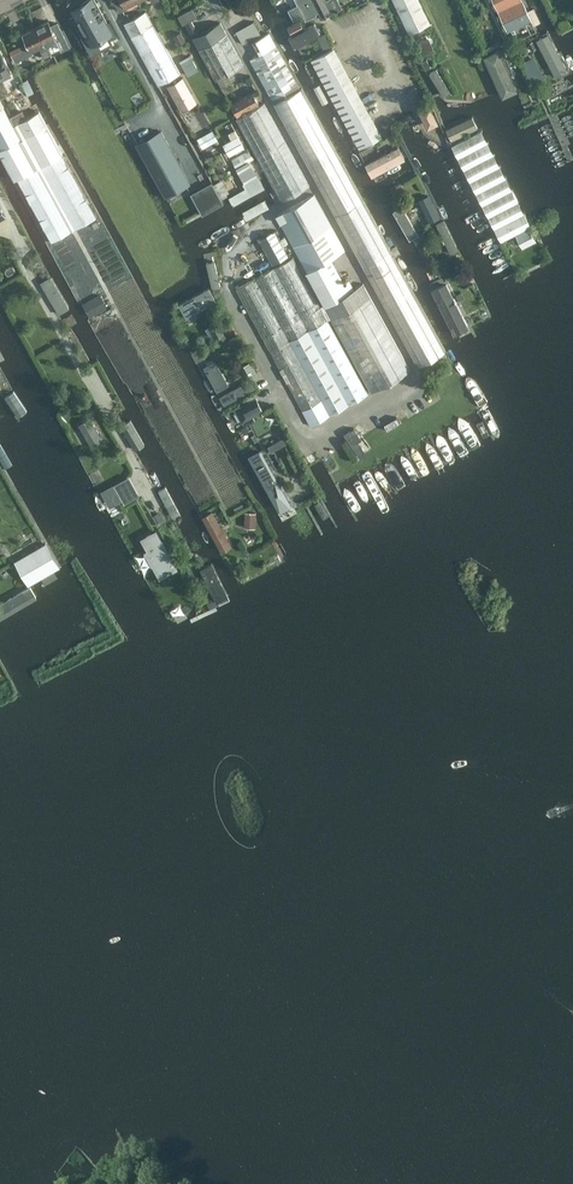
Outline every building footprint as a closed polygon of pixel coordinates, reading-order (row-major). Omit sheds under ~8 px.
[(71,17),(71,18),(72,18),(80,33),(85,30),(91,42),(99,37),(100,38),(103,37),(102,36),(107,33),(111,39),(118,35),(109,21),(105,23),(93,0),(90,0),(89,1),(88,0),(87,0),(88,1),(84,3),(81,4),(81,5),(73,9),(76,14),(71,17)] [(122,1),(116,4),(120,12),(127,8),(125,7),(137,1),(137,0),(122,0),(122,1)] [(309,0),(295,0),(305,21),(317,15),(309,0)] [(325,0),(311,0),(321,19),(332,13),(325,0)] [(343,5),(341,0),(330,0),(334,9),(343,5)] [(431,23),(420,0),(393,0),(409,33),(431,23)] [(508,32),(532,21),(522,0),(492,0),(508,32)] [(192,7),(179,14),(178,14),(183,23),(184,23),(191,19),(197,16),(192,7)] [(158,86),(181,73),(146,11),(124,24),(158,86)] [(184,23),(215,80),(243,65),(226,33),(220,22),(199,34),(191,19),(184,23)] [(48,21),(36,27),(50,56),(51,55),(45,44),(56,38),(62,50),(70,46),(60,27),(53,30),(48,21)] [(304,29),(304,28),(301,21),(288,28),(291,35),(304,29)] [(236,31),(243,44),(261,34),(254,22),(236,31)] [(289,39),(294,48),(320,33),(315,24),(289,39)] [(50,56),(36,27),(23,33),(27,42),(10,51),(16,62),(33,54),(32,51),(38,48),(44,59),(50,56)] [(182,31),(173,36),(177,45),(186,41),(182,31)] [(300,89),(267,33),(255,40),(262,52),(249,59),(274,103),(300,89)] [(418,39),(425,53),(436,48),(429,34),(418,39)] [(567,85),(572,82),(572,66),(560,41),(548,48),(567,85)] [(311,61),(359,149),(369,144),(382,136),(335,47),(321,55),(311,61)] [(0,97),(9,93),(1,77),(11,72),(0,49),(0,97)] [(531,82),(545,77),(538,55),(524,59),(531,82)] [(129,56),(123,60),(129,70),(135,67),(129,56)] [(190,57),(180,61),(188,75),(198,70),(190,57)] [(426,71),(432,67),(426,57),(420,60),(426,71)] [(428,72),(442,95),(449,90),(435,68),(428,72)] [(177,103),(193,94),(183,77),(168,86),(177,103)] [(363,201),(301,88),(300,89),(274,103),(336,216),(364,267),(418,366),(445,351),(391,252),(363,201)] [(238,115),(259,103),(252,92),(231,104),(238,115)] [(236,119),(281,200),(281,201),(310,186),(264,103),(236,119)] [(438,122),(429,105),(420,110),(428,127),(438,122)] [(39,111),(13,125),(3,107),(0,108),(0,146),(1,149),(20,138),(21,140),(47,126),(39,111)] [(23,110),(10,116),(14,124),(27,117),(23,110)] [(212,130),(197,138),(202,147),(217,140),(212,130)] [(234,130),(228,133),(232,139),(238,136),(234,130)] [(190,183),(161,131),(137,144),(136,144),(136,145),(165,196),(165,197),(166,197),(190,183)] [(232,139),(223,144),(229,156),(245,147),(238,135),(238,136),(232,139)] [(366,164),(372,176),(404,159),(398,147),(366,164)] [(40,166),(59,156),(56,149),(37,159),(40,166)] [(75,229),(96,218),(61,154),(40,166),(75,229)] [(249,161),(236,168),(238,174),(244,183),(257,175),(252,166),(249,161)] [(75,229),(40,166),(17,179),(51,242),(75,229)] [(202,215),(224,203),(212,182),(204,186),(190,193),(201,213),(202,215)] [(276,215),(324,305),(320,307),(293,257),(236,289),(310,426),(368,394),(327,320),(330,318),(371,392),(410,370),(363,284),(353,289),(349,280),(344,283),(331,258),(345,250),(314,194),(276,215)] [(429,197),(420,202),(425,211),(434,206),(429,197)] [(394,212),(410,240),(418,236),(402,208),(394,212)] [(516,234),(523,247),(538,239),(525,215),(495,230),(501,242),(516,234)] [(436,224),(451,253),(458,250),(444,220),(436,224)] [(431,228),(427,234),(431,237),(435,231),(431,228)] [(274,231),(259,240),(272,264),(288,255),(274,231)] [(215,261),(206,263),(212,289),(221,287),(215,261)] [(448,280),(457,297),(462,295),(454,278),(448,280)] [(54,281),(43,287),(60,317),(71,311),(54,281)] [(433,291),(455,335),(468,328),(446,284),(433,291)] [(216,300),(209,288),(180,304),(187,317),(216,300)] [(83,301),(90,315),(108,307),(101,292),(83,301)] [(225,317),(209,326),(215,338),(224,334),(221,328),(228,324),(225,317)] [(71,328),(90,362),(97,358),(77,324),(71,328)] [(215,361),(205,367),(218,391),(228,386),(225,379),(227,378),(223,372),(221,373),(215,361)] [(257,391),(254,384),(222,402),(226,408),(257,391)] [(264,411),(257,398),(235,409),(242,422),(264,411)] [(104,441),(91,418),(90,418),(79,424),(92,448),(104,441)] [(130,420),(121,425),(135,450),(144,445),(130,420)] [(361,455),(369,450),(355,427),(347,432),(361,455)] [(282,463),(275,448),(288,441),(286,435),(267,444),(277,465),(282,463)] [(139,456),(153,482),(160,478),(146,452),(139,456)] [(283,492),(284,491),(262,452),(250,459),(271,498),(272,498),(278,510),(290,504),(283,492)] [(111,505),(123,498),(114,483),(102,489),(111,505)] [(165,488),(158,491),(171,515),(178,511),(165,488)] [(212,512),(203,517),(222,552),(231,547),(224,534),(227,533),(223,526),(220,528),(212,512)] [(245,513),(245,527),(255,527),(255,513),(245,513)] [(184,551),(164,514),(148,523),(167,560),(184,551)] [(28,585),(60,567),(46,543),(15,561),(18,566),(17,567),(28,585)] [(217,602),(229,597),(212,564),(201,569),(217,602)] [(36,598),(30,587),(0,604),(0,619),(36,598)]
